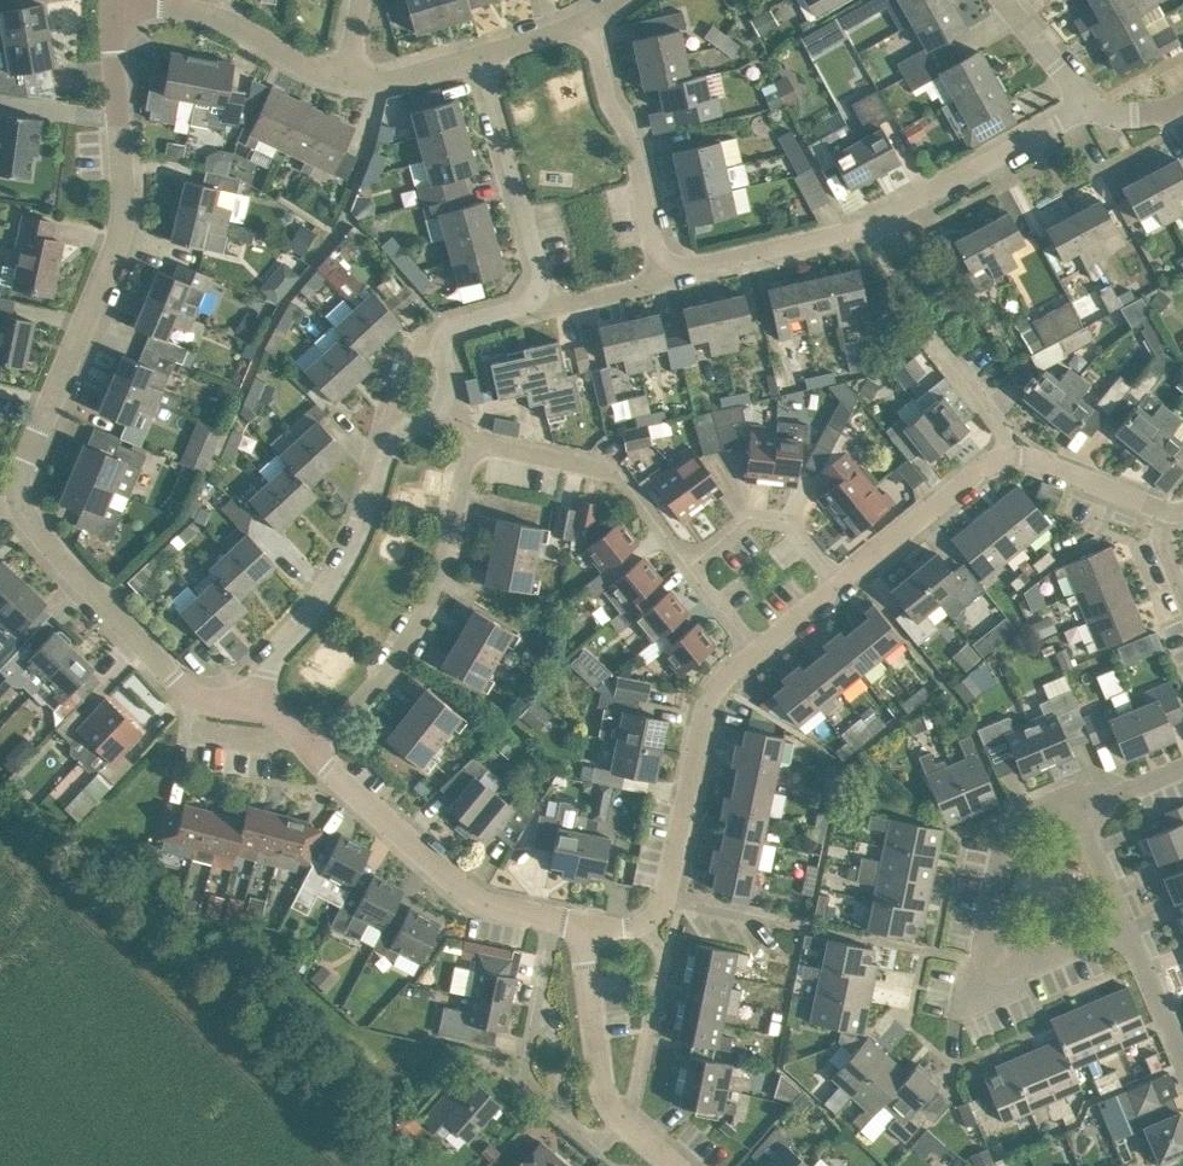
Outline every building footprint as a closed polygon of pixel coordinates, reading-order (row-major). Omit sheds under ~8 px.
[(4,41),(48,34),(42,3),(21,6),(20,0),(0,0),(0,16),(4,41)] [(436,0),(406,0),(415,31),(443,23),(436,0)] [(443,23),(472,15),(469,5),(467,0),(436,0),(443,23)] [(809,18),(814,15),(815,17),(846,0),(799,0),(809,18)] [(870,14),(895,0),(863,0),(862,0),(870,14)] [(913,22),(950,0),(901,0),(913,22)] [(913,22),(928,48),(965,27),(950,0),(913,22)] [(1095,31),(1091,24),(1133,0),(1094,0),(1098,7),(1075,20),(1085,37),(1095,31)] [(1095,31),(1104,47),(1139,27),(1134,17),(1157,4),(1155,0),(1133,0),(1091,24),(1095,31)] [(632,39),(638,63),(685,53),(680,29),(686,28),(682,10),(654,16),(657,33),(632,39)] [(711,24),(703,35),(717,45),(725,33),(711,24)] [(1104,47),(1118,70),(1164,44),(1167,49),(1179,43),(1169,25),(1146,38),(1139,27),(1104,47)] [(825,49),(814,29),(800,36),(811,56),(825,49)] [(725,33),(717,45),(732,55),(740,43),(725,33)] [(5,42),(0,43),(0,91),(27,95),(23,70),(53,65),(48,34),(4,41),(5,42)] [(897,62),(904,75),(929,61),(922,48),(897,62)] [(941,71),(956,98),(993,76),(978,50),(941,71)] [(180,95),(195,98),(202,56),(172,51),(166,81),(151,78),(145,108),(152,109),(150,118),(175,123),(180,95)] [(638,63),(643,88),(657,84),(691,77),(685,53),(638,63)] [(195,98),(190,122),(224,129),(225,123),(237,125),(243,95),(245,84),(230,81),(233,62),(202,56),(195,98)] [(938,76),(929,61),(904,75),(913,90),(938,76)] [(800,98),(786,73),(774,80),(779,88),(777,89),(784,102),(786,105),(800,98)] [(691,77),(657,84),(663,110),(673,107),(676,124),(721,114),(717,96),(710,97),(705,74),(691,77)] [(961,108),(970,124),(960,130),(968,145),(1005,125),(996,109),(1008,103),(1002,92),(1006,89),(997,74),(993,77),(993,76),(956,98),(941,106),(947,116),(961,108)] [(258,137),(277,146),(298,100),(271,87),(245,143),(254,147),(258,137)] [(410,111),(417,136),(464,123),(457,98),(443,102),(439,88),(410,96),(414,110),(410,111)] [(861,121),(849,128),(875,174),(900,161),(879,122),(892,115),(877,88),(851,102),(861,121)] [(286,150),(304,158),(326,112),(298,100),(277,146),(272,156),(281,160),(286,150)] [(29,176),(32,153),(37,154),(39,141),(42,118),(0,112),(0,172),(29,176)] [(326,112),(304,158),(299,168),(309,173),(314,163),(334,172),(355,126),(326,112)] [(846,122),(807,143),(822,171),(836,163),(849,188),(875,174),(849,128),(846,122)] [(377,140),(390,143),(394,126),(380,123),(377,140)] [(417,136),(423,159),(470,146),(464,123),(417,136)] [(799,144),(791,129),(779,135),(787,150),(799,144)] [(672,150),(678,175),(725,164),(741,160),(736,138),(720,141),(719,140),(672,150)] [(416,186),(421,202),(467,190),(463,175),(477,171),(470,146),(423,159),(423,160),(409,164),(415,186),(416,186)] [(368,166),(380,171),(387,155),(375,151),(368,166)] [(790,158),(799,173),(811,166),(803,151),(790,158)] [(1149,172),(1173,217),(1182,211),(1182,208),(1177,197),(1182,194),(1182,169),(1177,158),(1149,172)] [(678,175),(683,199),(730,188),(744,185),(749,184),(743,160),(741,160),(725,164),(678,175)] [(362,181),(374,186),(380,171),(368,166),(362,181)] [(794,176),(812,209),(829,199),(811,166),(799,173),(794,176)] [(182,195),(178,209),(228,221),(231,208),(235,192),(236,193),(240,177),(231,175),(229,175),(228,174),(208,169),(204,183),(185,179),(182,195)] [(1126,196),(1117,201),(1128,223),(1138,217),(1152,210),(1160,224),(1173,217),(1149,172),(1122,187),(1126,196)] [(683,199),(689,224),(736,214),(750,210),(744,185),(730,188),(683,199)] [(439,214),(445,236),(491,222),(485,199),(471,203),(467,190),(421,202),(425,218),(439,214)] [(1100,199),(1073,213),(1097,257),(1107,252),(1099,238),(1117,228),(1100,199)] [(178,209),(171,240),(204,248),(208,230),(242,238),(242,240),(250,242),(254,228),(228,221),(178,209)] [(1009,211),(981,226),(1005,271),(1006,270),(1016,265),(1008,250),(1025,241),(1009,211)] [(1097,257),(1073,213),(1045,228),(1061,258),(1075,250),(1083,265),(1097,257)] [(0,281),(0,282),(14,285),(13,286),(28,289),(51,294),(63,241),(51,239),(55,222),(31,217),(23,215),(16,247),(21,248),(17,268),(3,265),(0,281)] [(445,236),(451,260),(498,246),(491,222),(445,236)] [(302,224),(288,246),(302,255),(316,233),(302,224)] [(981,226),(953,241),(969,270),(964,273),(972,288),(978,289),(992,282),(993,277),(1005,271),(981,226)] [(380,244),(391,257),(402,247),(391,235),(380,244)] [(451,260),(458,285),(505,272),(498,246),(451,260)] [(420,268),(402,247),(391,257),(409,278),(420,268)] [(278,260),(259,289),(279,303),(299,273),(278,260)] [(339,261),(337,264),(325,277),(347,300),(363,285),(339,261)] [(158,269),(146,298),(193,318),(198,305),(205,289),(211,275),(180,262),(174,276),(158,269)] [(409,278),(420,291),(431,281),(420,268),(409,278)] [(827,275),(835,307),(838,324),(852,320),(848,304),(866,301),(859,268),(827,275)] [(317,269),(308,279),(316,288),(325,277),(317,269)] [(798,281),(805,314),(809,330),(823,326),(819,310),(835,307),(827,275),(798,281)] [(805,314),(798,281),(767,288),(778,337),(792,334),(788,318),(805,314)] [(354,308),(383,339),(401,322),(393,313),(413,294),(407,288),(387,306),(372,291),(354,308)] [(1130,289),(1117,296),(1122,306),(1135,299),(1130,289)] [(712,300),(724,351),(738,348),(734,332),(752,328),(744,293),(712,300)] [(1104,303),(1109,313),(1122,306),(1117,296),(1104,303)] [(146,298),(134,326),(166,340),(173,323),(188,329),(193,318),(146,298)] [(290,300),(283,313),(293,319),(299,308),(300,306),(290,300)] [(677,337),(683,366),(695,363),(690,342),(707,338),(710,354),(724,351),(712,300),(683,307),(689,334),(677,337)] [(343,334),(364,357),(383,339),(354,308),(335,326),(343,334)] [(659,312),(628,319),(640,371),(653,368),(650,352),(667,348),(671,368),(683,366),(677,337),(665,339),(659,312)] [(10,316),(0,313),(0,374),(3,361),(24,366),(34,321),(10,316)] [(276,326),(286,332),(293,319),(283,313),(276,326)] [(1027,315),(1014,323),(1020,334),(1021,334),(1032,354),(1045,346),(1045,345),(1039,337),(1027,315)] [(640,371),(628,319),(598,326),(606,361),(622,358),(626,374),(640,371)] [(1087,323),(1058,339),(1065,354),(1095,337),(1087,323)] [(343,334),(324,352),(352,383),(372,366),(364,357),(343,334)] [(529,404),(543,401),(546,415),(582,408),(574,372),(566,373),(559,339),(523,347),(525,354),(490,362),(498,398),(526,392),(529,404)] [(187,349),(170,342),(165,355),(176,360),(182,362),(187,349)] [(111,382),(175,409),(181,396),(163,389),(169,373),(170,374),(176,360),(165,355),(144,347),(138,360),(123,353),(111,382)] [(352,383),(324,352),(304,370),(317,383),(307,392),(323,410),(352,383)] [(772,362),(779,393),(790,391),(783,360),(772,362)] [(598,404),(616,400),(608,364),(590,368),(598,404)] [(1132,384),(1127,390),(1139,400),(1146,392),(1160,375),(1148,365),(1132,385),(1132,384)] [(1022,395),(1046,415),(1078,376),(1068,368),(1058,380),(1044,369),(1022,395)] [(835,382),(832,371),(818,374),(821,386),(835,382)] [(821,386),(818,374),(804,378),(807,389),(821,386)] [(1132,384),(1120,374),(1096,403),(1109,413),(1127,390),(1132,384)] [(465,378),(471,404),(484,401),(478,376),(465,378)] [(962,447),(955,439),(969,427),(964,422),(975,413),(946,376),(915,401),(956,453),(962,447)] [(1071,435),(1092,408),(1079,397),(1089,385),(1078,376),(1046,415),(1071,435)] [(249,390),(259,395),(265,382),(255,377),(249,390)] [(111,382),(99,411),(131,424),(138,407),(152,414),(157,402),(111,382)] [(220,382),(215,391),(217,397),(228,402),(234,389),(220,382)] [(846,385),(835,394),(849,411),(857,397),(846,385)] [(249,390),(243,404),(253,408),(259,395),(249,390)] [(736,404),(740,403),(751,401),(748,390),(733,394),(736,404)] [(1114,431),(1139,451),(1171,411),(1146,392),(1139,400),(1114,431)] [(719,398),(722,407),(736,404),(733,394),(719,398)] [(908,458),(909,460),(921,450),(929,460),(943,449),(950,457),(956,453),(915,401),(912,398),(896,411),(901,417),(886,430),(908,458)] [(745,420),(740,403),(736,404),(722,407),(713,410),(717,427),(745,420)] [(297,438),(326,469),(346,451),(308,409),(288,427),(297,438)] [(666,420),(664,410),(650,413),(652,423),(666,420)] [(723,449),(717,427),(713,410),(693,416),(704,454),(723,449)] [(1163,471),(1172,459),(1182,468),(1182,442),(1171,432),(1181,420),(1171,411),(1139,451),(1163,471)] [(638,426),(648,424),(652,423),(650,413),(635,416),(638,426)] [(492,430),(518,435),(520,422),(494,417),(492,430)] [(791,485),(791,484),(795,484),(795,486),(797,486),(802,440),(810,441),(811,424),(777,420),(776,432),(771,483),(791,485)] [(817,438),(831,446),(841,428),(827,420),(817,438)] [(622,430),(626,449),(652,443),(648,424),(638,426),(622,430)] [(751,481),(771,483),(776,432),(765,431),(765,426),(752,425),(745,480),(747,480),(747,479),(751,480),(751,481)] [(243,433),(233,428),(227,442),(238,446),(243,433)] [(822,501),(834,517),(871,487),(864,477),(871,472),(862,461),(860,463),(847,447),(854,435),(841,428),(831,446),(816,473),(828,489),(818,497),(819,498),(820,497),(823,500),(822,501)] [(180,461),(204,472),(217,443),(192,432),(180,461)] [(288,464),(308,485),(326,469),(297,438),(279,455),(288,464)] [(221,456),(232,461),(238,446),(227,442),(221,456)] [(85,443),(72,472),(112,490),(128,496),(145,454),(118,443),(113,455),(85,443)] [(685,460),(675,468),(703,506),(719,494),(718,493),(722,490),(723,491),(724,490),(690,445),(680,453),(685,460)] [(924,478),(909,460),(908,458),(897,467),(913,487),(924,478)] [(288,464),(269,481),(297,512),(317,494),(308,485),(288,464)] [(703,506),(675,468),(666,474),(661,467),(649,476),(682,521),(683,520),(682,519),(686,516),(687,518),(703,506)] [(72,472),(60,501),(88,513),(83,526),(111,537),(122,510),(107,503),(112,490),(72,472)] [(297,512),(269,481),(250,499),(278,530),(297,512)] [(1035,495),(1057,503),(1062,489),(1041,481),(1035,495)] [(998,505),(1028,541),(1050,523),(1019,485),(1002,499),(1004,501),(998,505)] [(834,517),(847,532),(848,531),(851,535),(850,536),(851,537),(894,502),(885,490),(879,495),(871,487),(834,517)] [(574,527),(593,531),(599,503),(579,499),(577,509),(574,527)] [(552,535),(568,538),(570,527),(574,527),(577,509),(558,505),(552,535)] [(974,521),(976,523),(1005,560),(1028,541),(998,505),(993,509),(991,507),(974,521)] [(194,519),(204,524),(210,510),(200,506),(194,519)] [(495,534),(537,543),(538,539),(547,540),(549,528),(480,514),(477,528),(496,532),(495,534)] [(619,520),(586,547),(603,568),(604,569),(616,559),(617,559),(637,542),(619,520)] [(1005,560),(976,523),(971,527),(969,525),(952,539),(983,577),(1005,560)] [(177,533),(185,542),(196,533),(188,524),(177,533)] [(229,550),(257,581),(276,564),(248,532),(229,550)] [(492,550),(534,558),(537,543),(495,534),(492,550)] [(170,541),(160,551),(167,559),(178,549),(170,541)] [(1067,572),(1075,591),(1117,574),(1114,564),(1117,563),(1109,545),(1054,568),(1057,576),(1067,572)] [(217,576),(239,598),(257,581),(229,550),(209,568),(217,576)] [(492,550),(489,566),(531,574),(534,558),(492,550)] [(160,551),(149,561),(156,569),(167,559),(160,551)] [(1048,551),(1040,557),(1046,565),(1054,559),(1048,551)] [(914,570),(938,600),(950,616),(984,588),(966,566),(956,575),(937,552),(914,570)] [(584,584),(594,596),(603,589),(620,610),(642,593),(643,593),(661,579),(642,556),(625,570),(616,559),(604,569),(603,568),(584,584)] [(1040,557),(1032,563),(1039,571),(1046,565),(1040,557)] [(23,580),(1,559),(0,560),(0,604),(23,580)] [(531,574),(489,566),(488,569),(470,565),(467,579),(536,592),(539,578),(531,577),(531,574)] [(938,600),(914,570),(891,589),(910,613),(899,621),(917,644),(937,627),(924,612),(938,600)] [(1079,600),(1087,620),(1129,602),(1125,592),(1129,591),(1121,572),(1117,574),(1075,591),(1065,595),(1069,604),(1079,600)] [(1017,589),(1024,583),(1018,575),(1010,581),(1017,589)] [(217,576),(199,594),(227,625),(247,607),(239,598),(217,576)] [(1,643),(0,645),(0,667),(26,640),(33,632),(24,623),(42,604),(45,601),(23,580),(0,604),(0,642),(1,643)] [(651,604),(643,593),(642,593),(620,610),(618,611),(618,612),(609,620),(618,631),(635,617),(653,639),(687,612),(669,589),(651,604)] [(227,625),(199,594),(179,611),(208,643),(227,625)] [(464,628),(501,650),(506,641),(513,645),(519,635),(458,599),(452,611),(468,620),(464,628)] [(1087,620),(1094,638),(1085,642),(1089,652),(1145,629),(1137,611),(1134,612),(1129,602),(1087,620)] [(856,625),(881,656),(902,638),(874,603),(867,608),(867,614),(868,616),(856,625)] [(1002,614),(953,655),(965,669),(1014,628),(1002,614)] [(662,650),(680,673),(714,645),(696,623),(662,650)] [(832,637),(860,673),(881,656),(856,625),(844,635),(843,633),(837,633),(832,637)] [(464,628),(453,646),(490,668),(501,650),(464,628)] [(15,671),(8,678),(12,683),(14,684),(20,684),(21,683),(32,693),(46,678),(74,648),(68,643),(70,641),(70,638),(66,634),(62,630),(59,630),(57,632),(54,630),(38,647),(36,649),(15,671)] [(1116,643),(1122,661),(1152,649),(1145,632),(1116,643)] [(815,659),(839,689),(860,673),(832,637),(826,642),(825,648),(827,650),(815,659)] [(490,668),(453,646),(449,654),(432,644),(425,656),(486,691),(494,679),(486,675),(490,668)] [(584,647),(569,663),(593,685),(611,671),(584,647)] [(1054,651),(1062,670),(1073,665),(1065,647),(1054,651)] [(46,678),(32,693),(42,702),(46,702),(64,719),(75,707),(84,698),(84,697),(74,688),(91,670),(94,667),(74,648),(46,678)] [(796,666),(790,671),(818,706),(839,689),(815,659),(803,669),(801,667),(796,666)] [(12,683),(0,671),(0,695),(12,683)] [(818,706),(790,671),(784,676),(783,682),(785,683),(773,693),(797,723),(818,706)] [(613,694),(639,699),(647,701),(651,681),(617,674),(613,694)] [(417,701),(451,728),(453,725),(459,730),(468,719),(412,676),(403,686),(419,698),(417,701)] [(1134,710),(1150,747),(1175,737),(1169,723),(1182,717),(1182,712),(1170,680),(1142,692),(1147,704),(1134,710)] [(911,694),(919,703),(930,694),(923,685),(911,694)] [(1043,713),(1028,719),(1048,766),(1073,755),(1069,746),(1056,714),(1077,705),(1070,689),(1048,698),(1038,702),(1043,713)] [(1150,747),(1134,710),(1125,689),(1111,695),(1115,704),(1082,718),(1092,742),(1114,733),(1124,758),(1150,747)] [(605,708),(600,736),(660,749),(666,719),(636,713),(639,699),(613,694),(601,691),(598,706),(605,708)] [(907,712),(919,703),(911,694),(900,703),(907,712)] [(64,719),(55,728),(72,743),(81,733),(107,758),(98,768),(114,783),(134,762),(122,751),(142,731),(106,697),(87,717),(75,707),(64,719)] [(407,713),(441,740),(451,728),(417,701),(407,713)] [(407,713),(397,726),(431,753),(441,740),(407,713)] [(867,724),(874,733),(886,724),(878,715),(867,724)] [(1048,766),(1028,719),(1013,726),(1008,715),(977,728),(984,744),(1005,735),(1022,776),(1048,766)] [(431,753),(397,726),(395,728),(380,716),(371,727),(427,770),(436,760),(430,755),(431,753)] [(855,733),(863,742),(874,733),(867,724),(855,733)] [(734,753),(778,762),(783,735),(745,728),(742,743),(740,743),(735,746),(734,753)] [(967,757),(951,763),(972,813),(998,802),(969,734),(959,738),(967,757)] [(660,749),(600,736),(599,737),(616,740),(610,770),(593,766),(590,780),(621,786),(623,772),(653,778),(660,749)] [(846,741),(835,750),(842,759),(853,750),(846,741)] [(972,813),(951,763),(938,769),(930,750),(918,755),(946,824),(972,813)] [(734,781),(772,788),(778,762),(734,753),(732,761),(735,766),(737,766),(734,781)] [(454,827),(461,832),(494,792),(479,779),(488,768),(473,756),(440,787),(454,799),(447,807),(461,818),(454,827)] [(827,764),(824,778),(836,780),(838,766),(827,764)] [(824,778),(820,793),(833,795),(836,780),(824,778)] [(723,806),(767,815),(772,788),(734,781),(731,795),(729,795),(724,798),(723,806)] [(64,807),(78,820),(98,799),(84,786),(64,807)] [(461,832),(467,837),(474,828),(488,840),(494,831),(513,846),(539,801),(529,792),(521,802),(515,796),(508,804),(494,792),(461,832)] [(167,803),(158,838),(163,840),(161,847),(193,856),(205,809),(186,804),(189,794),(187,794),(183,808),(167,803)] [(539,813),(532,846),(553,850),(550,865),(562,867),(561,875),(575,878),(587,816),(579,815),(576,814),(576,811),(578,803),(559,800),(556,817),(539,813)] [(1143,838),(1148,850),(1152,848),(1158,862),(1174,855),(1182,851),(1182,804),(1166,811),(1172,825),(1147,836),(1147,837),(1143,838)] [(237,853),(256,857),(268,810),(248,805),(245,819),(232,866),(233,866),(237,853)] [(723,834),(761,841),(767,815),(723,806),(721,813),(724,818),(727,818),(723,834)] [(193,856),(213,861),(225,814),(205,809),(193,856)] [(268,810),(256,857),(275,862),(287,815),(268,810)] [(817,811),(815,825),(826,828),(829,813),(817,811)] [(213,861),(232,866),(245,819),(225,814),(213,861)] [(886,844),(937,855),(942,828),(890,817),(890,818),(871,814),(869,825),(889,830),(886,844)] [(298,861),(311,864),(313,857),(309,855),(321,829),(307,824),(308,821),(287,815),(275,862),(296,868),(298,861)] [(587,816),(575,878),(589,881),(591,872),(603,875),(610,837),(595,834),(598,818),(587,816)] [(815,825),(811,840),(823,842),(826,828),(815,825)] [(317,894),(340,905),(349,887),(350,887),(370,848),(341,833),(325,864),(313,857),(311,864),(290,905),(307,913),(317,894)] [(713,851),(712,859),(756,868),(761,841),(723,834),(721,848),(718,848),(713,851)] [(860,867),(931,882),(937,855),(886,844),(883,860),(862,856),(860,867)] [(1160,878),(1165,891),(1169,889),(1174,902),(1182,898),(1182,851),(1174,855),(1180,869),(1164,876),(1160,878)] [(756,868),(712,859),(710,866),(713,870),(716,871),(712,887),(751,894),(756,868)] [(807,863),(804,878),(815,880),(818,866),(807,863)] [(860,867),(857,879),(876,883),(873,899),(919,909),(925,910),(931,882),(860,867)] [(350,887),(349,887),(340,905),(329,926),(343,933),(347,926),(361,933),(368,920),(382,927),(382,928),(386,920),(403,889),(373,874),(363,894),(350,887)] [(804,878),(801,892),(812,894),(815,880),(804,878)] [(204,914),(219,918),(225,897),(210,893),(204,914)] [(814,917),(824,919),(829,895),(819,893),(814,917)] [(246,911),(262,915),(266,899),(250,896),(246,911)] [(873,900),(867,928),(913,937),(919,909),(873,900)] [(382,927),(371,947),(394,959),(399,950),(420,961),(440,922),(410,907),(400,927),(386,920),(382,928),(382,927)] [(802,946),(825,950),(822,966),(867,975),(873,947),(805,933),(802,946)] [(466,940),(464,948),(477,951),(474,968),(475,969),(470,994),(511,1003),(516,976),(509,974),(512,958),(514,950),(513,950),(466,940)] [(686,966),(732,976),(734,964),(746,967),(749,953),(691,941),(686,966)] [(801,975),(811,977),(812,975),(819,976),(815,994),(868,1005),(874,977),(867,975),(803,962),(801,975)] [(681,990),(739,1002),(742,989),(730,987),(732,976),(686,966),(681,990)] [(1102,996),(1123,1046),(1149,1035),(1128,985),(1102,996)] [(681,990),(676,1014),(722,1023),(725,1012),(737,1014),(739,1002),(681,990)] [(446,1005),(440,1033),(469,1039),(473,1023),(505,1030),(511,1003),(470,994),(466,1010),(446,1005)] [(809,1022),(839,1028),(837,1039),(856,1036),(857,1031),(863,1032),(868,1005),(815,994),(809,1022)] [(1076,1007),(1097,1057),(1123,1046),(1102,996),(1076,1007)] [(752,1007),(753,1030),(776,1029),(775,1007),(752,1007)] [(1050,1018),(1059,1038),(1071,1068),(1072,1067),(1097,1057),(1076,1007),(1050,1018)] [(676,1014),(671,1038),(718,1047),(718,1046),(730,1048),(732,1037),(720,1035),(722,1023),(676,1014)] [(862,1041),(856,1036),(837,1039),(852,1053),(831,1076),(852,1095),(888,1055),(867,1036),(862,1041)] [(1059,1038),(1034,1049),(1062,1114),(1072,1110),(1066,1094),(1081,1087),(1072,1067),(1071,1068),(1059,1038)] [(1034,1049),(1009,1059),(1012,1066),(1030,1109),(1045,1103),(1052,1119),(1062,1114),(1034,1049)] [(1145,1056),(1151,1072),(1162,1067),(1156,1051),(1145,1056)] [(673,1102),(722,1112),(722,1110),(735,1113),(737,1104),(748,1106),(751,1092),(727,1088),(729,1074),(741,1076),(745,1054),(738,1052),(735,1063),(683,1053),(673,1102)] [(860,1111),(852,1120),(860,1127),(908,1073),(888,1055),(852,1095),(866,1107),(861,1112),(860,1111)] [(908,1073),(882,1103),(895,1114),(886,1125),(905,1142),(929,1114),(935,1119),(951,1101),(935,1086),(936,1085),(929,1078),(932,1075),(918,1062),(908,1073)] [(1012,1066),(984,1078),(1002,1120),(1030,1109),(1012,1066)] [(1115,1069),(1104,1074),(1111,1089),(1121,1084),(1115,1069)] [(1094,1078),(1100,1093),(1111,1089),(1104,1074),(1094,1078)] [(1115,1093),(1131,1131),(1144,1126),(1158,1161),(1182,1150),(1182,1120),(1173,1096),(1160,1101),(1150,1079),(1115,1093)] [(424,1118),(443,1134),(451,1124),(468,1139),(499,1103),(476,1082),(454,1107),(443,1097),(424,1118)] [(968,1099),(977,1121),(986,1117),(977,1095),(968,1099)] [(725,1119),(720,1125),(731,1134),(736,1128),(725,1119)] [(860,1130),(848,1119),(842,1127),(854,1137),(860,1130)] [(809,1165),(790,1148),(794,1144),(775,1127),(753,1152),(769,1165),(808,1165),(809,1165)] [(939,1139),(931,1148),(940,1156),(948,1147),(939,1139)] [(499,1165),(569,1165),(541,1140),(529,1154),(518,1144),(499,1165)] [(500,1152),(489,1142),(481,1151),(492,1161),(500,1152)]
